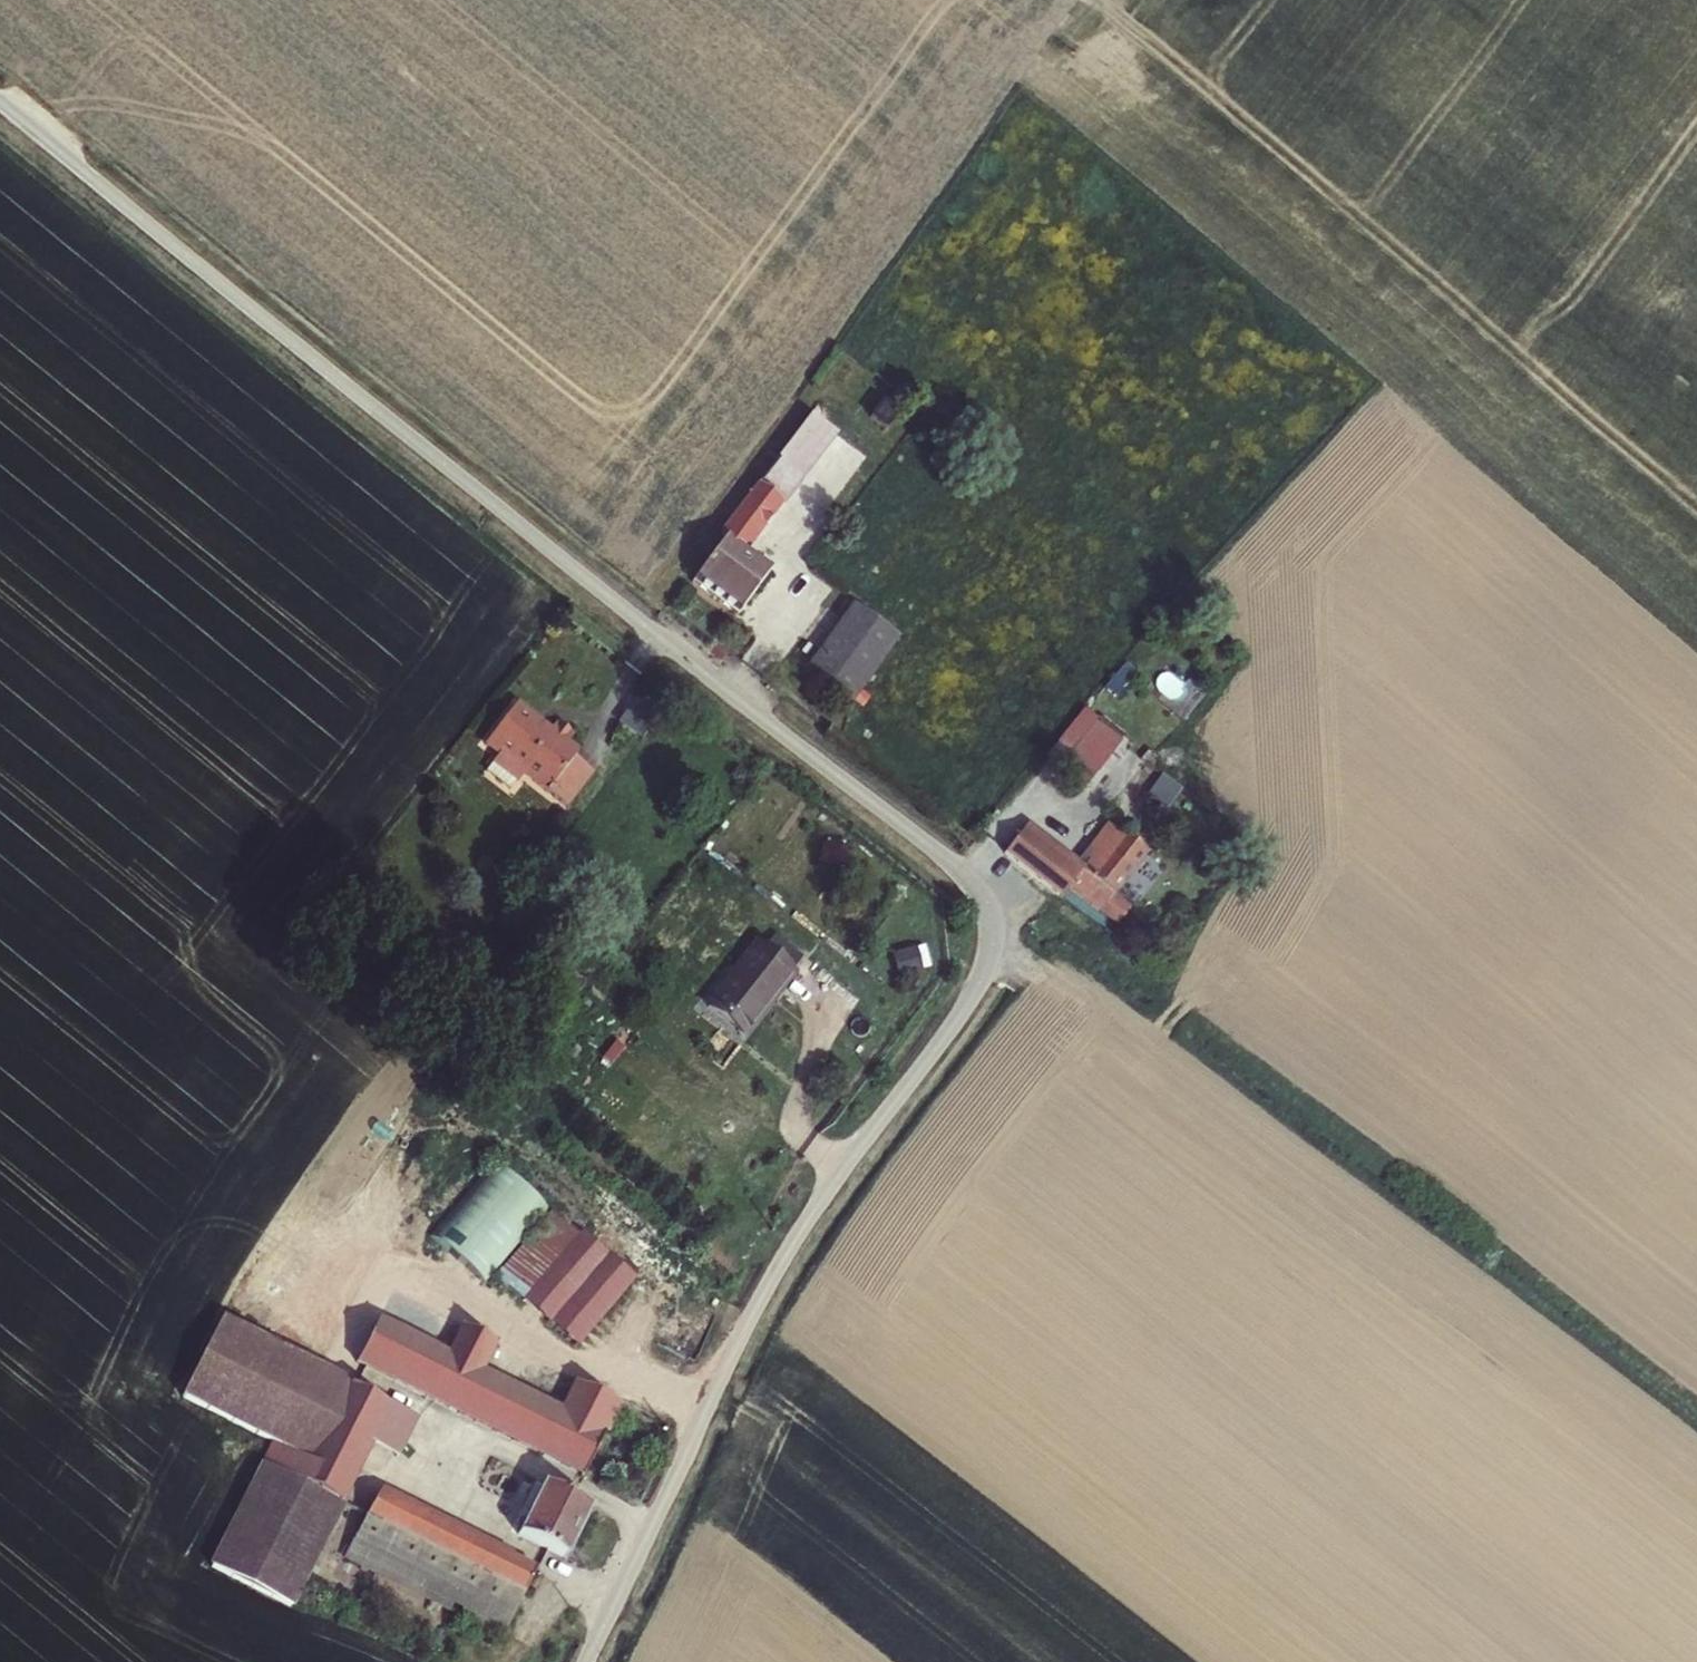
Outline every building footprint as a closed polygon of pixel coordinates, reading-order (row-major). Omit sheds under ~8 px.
[(885,390),(871,408),(890,422),(903,404),(885,390)] [(814,406),(781,448),(806,468),(840,426),(814,406)] [(749,541),(806,468),(781,448),(774,442),(718,517),(725,522),(689,569),(733,605),(770,558),(749,541)] [(840,703),(893,635),(849,601),(847,603),(873,626),(846,655),(823,634),(795,668),(840,703)] [(847,603),(823,634),(846,655),(873,626),(847,603)] [(1139,662),(1123,649),(1098,678),(1114,691),(1139,662)] [(508,689),(479,729),(489,736),(492,751),(505,761),(518,759),(560,792),(586,758),(566,744),(570,736),(559,728),(566,718),(550,706),(543,715),(508,689)] [(1129,736),(1094,708),(1059,750),(1094,777),(1129,736)] [(1164,808),(1178,790),(1160,776),(1146,794),(1164,808)] [(1018,817),(1001,837),(1058,883),(1065,875),(1091,897),(1140,838),(1102,808),(1064,854),(1018,817)] [(773,948),(739,922),(689,985),(724,1011),(773,948)] [(893,973),(926,969),(924,947),(891,951),(893,973)] [(480,1143),(419,1219),(474,1264),(487,1250),(534,1187),(480,1143)] [(633,1266),(547,1186),(487,1250),(480,1260),(567,1336),(633,1266)] [(476,1265),(480,1260),(487,1250),(474,1264),(476,1265)] [(366,1362),(434,1397),(582,1472),(618,1402),(574,1380),(560,1408),(482,1368),(497,1340),(464,1323),(450,1351),(380,1316),(357,1358),(366,1362)] [(274,1446),(316,1364),(225,1318),(185,1394),(203,1411),(274,1446)] [(434,1397),(366,1362),(355,1384),(423,1418),(434,1397)] [(274,1446),(263,1466),(342,1505),(362,1515),(519,1594),(533,1569),(382,1493),(423,1418),(355,1384),(316,1364),(274,1446)] [(203,1411),(185,1394),(171,1388),(181,1393),(203,1411)] [(263,1466),(240,1510),(319,1551),(342,1505),(263,1466)] [(587,1503),(536,1479),(510,1531),(561,1555),(587,1503)] [(319,1551),(240,1510),(210,1567),(290,1608),(319,1551)] [(519,1594),(362,1515),(344,1551),(498,1630),(519,1594)]
